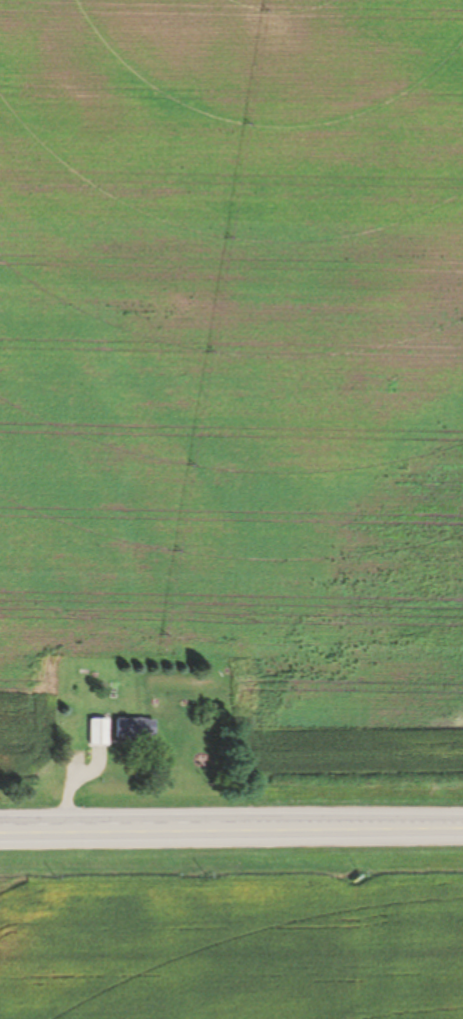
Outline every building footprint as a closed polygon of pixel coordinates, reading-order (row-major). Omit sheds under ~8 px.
[(147,720),(147,721),(155,721),(154,736),(146,735),(146,740),(116,740),(117,719),(147,720)] [(108,720),(108,745),(91,745),(91,720),(108,720)]
